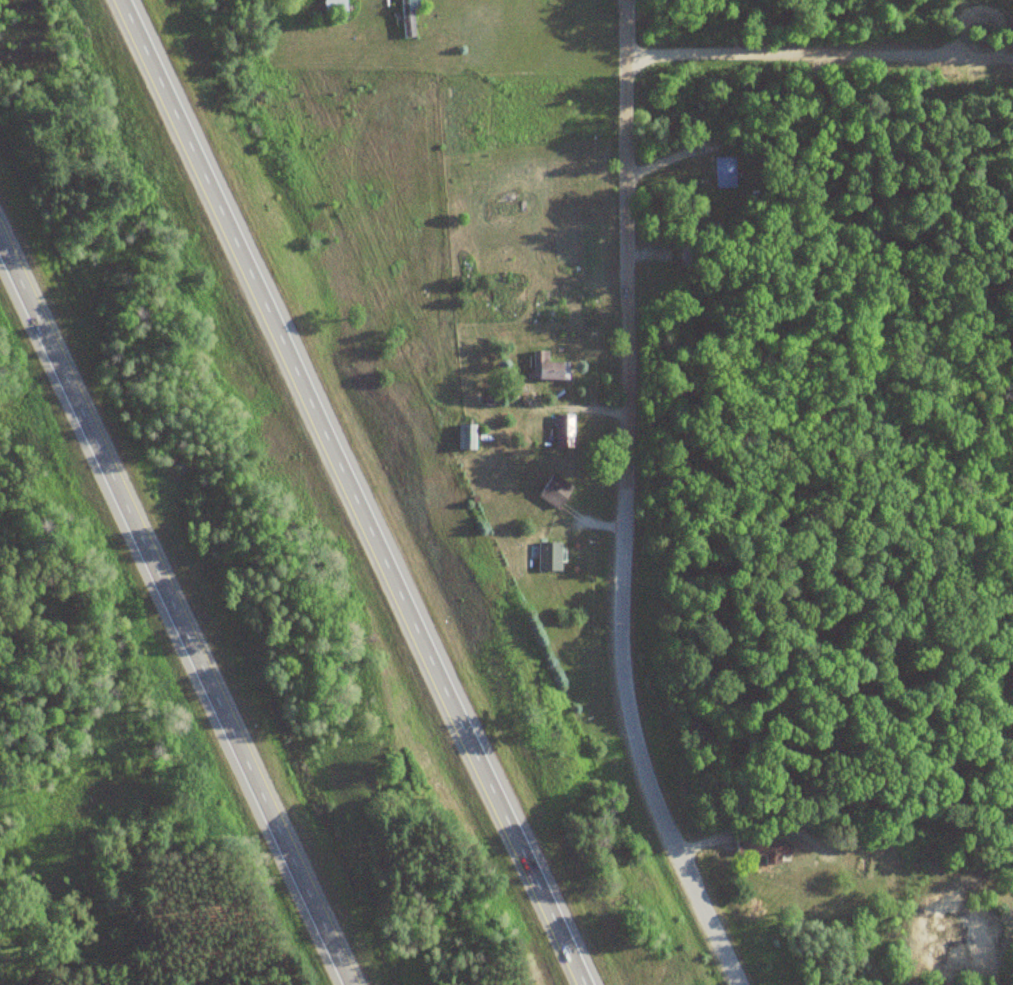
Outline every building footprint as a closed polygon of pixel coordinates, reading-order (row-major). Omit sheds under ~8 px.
[(344,0),(322,0),(322,13),(344,13),(344,0)] [(412,38),(411,0),(400,0),(401,38),(412,38)] [(732,189),(732,159),(712,159),(712,189),(732,189)] [(566,381),(566,363),(545,363),(545,352),(530,352),(530,381),(566,381)] [(554,416),(554,448),(572,448),(572,416),(554,416)] [(474,425),(456,425),(456,450),(474,450),(474,425)] [(536,495),(555,509),(571,487),(552,474),(536,495)] [(547,578),(558,578),(558,523),(547,523),(547,578)]
